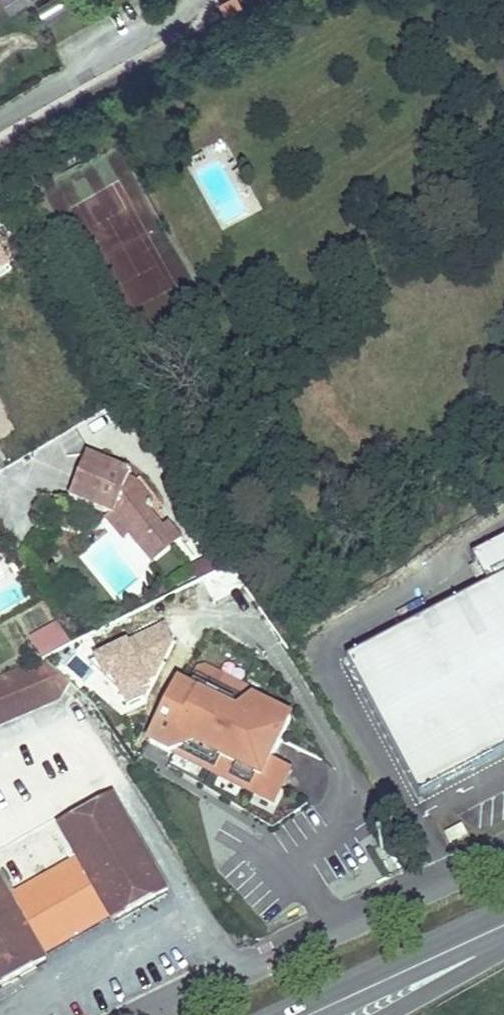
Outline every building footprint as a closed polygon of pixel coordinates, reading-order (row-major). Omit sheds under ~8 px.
[(241,1),(239,0),(220,0),(214,7),(227,17),(241,1)] [(62,155),(67,163),(86,152),(81,144),(62,155)] [(12,266),(0,248),(0,274),(12,266)] [(88,455),(71,499),(114,516),(130,536),(140,548),(163,530),(162,529),(149,512),(152,504),(135,481),(129,478),(131,472),(88,455)] [(125,540),(130,536),(114,516),(109,520),(125,540)] [(140,548),(153,564),(182,541),(168,524),(162,529),(163,530),(140,548)] [(420,798),(503,754),(503,539),(474,556),(490,586),(347,661),(420,798)] [(189,567),(198,582),(230,566),(221,551),(189,567)] [(39,661),(69,647),(58,622),(27,635),(39,661)] [(90,662),(119,715),(152,697),(140,676),(180,655),(163,623),(90,662)] [(60,699),(68,683),(43,660),(0,679),(0,725),(60,699)] [(180,684),(188,689),(198,669),(190,665),(173,681),(180,684)] [(180,684),(176,691),(150,744),(171,754),(174,753),(273,803),(290,769),(271,759),(291,720),(254,701),(248,698),(251,692),(205,668),(198,669),(188,689),(180,684)] [(170,688),(176,691),(180,684),(173,681),(170,688)] [(248,698),(254,701),(257,695),(251,692),(248,698)] [(47,962),(43,956),(111,917),(114,924),(168,893),(112,795),(58,826),(77,859),(9,898),(0,882),(0,989),(47,962)] [(445,833),(451,844),(468,835),(462,824),(445,833)]
